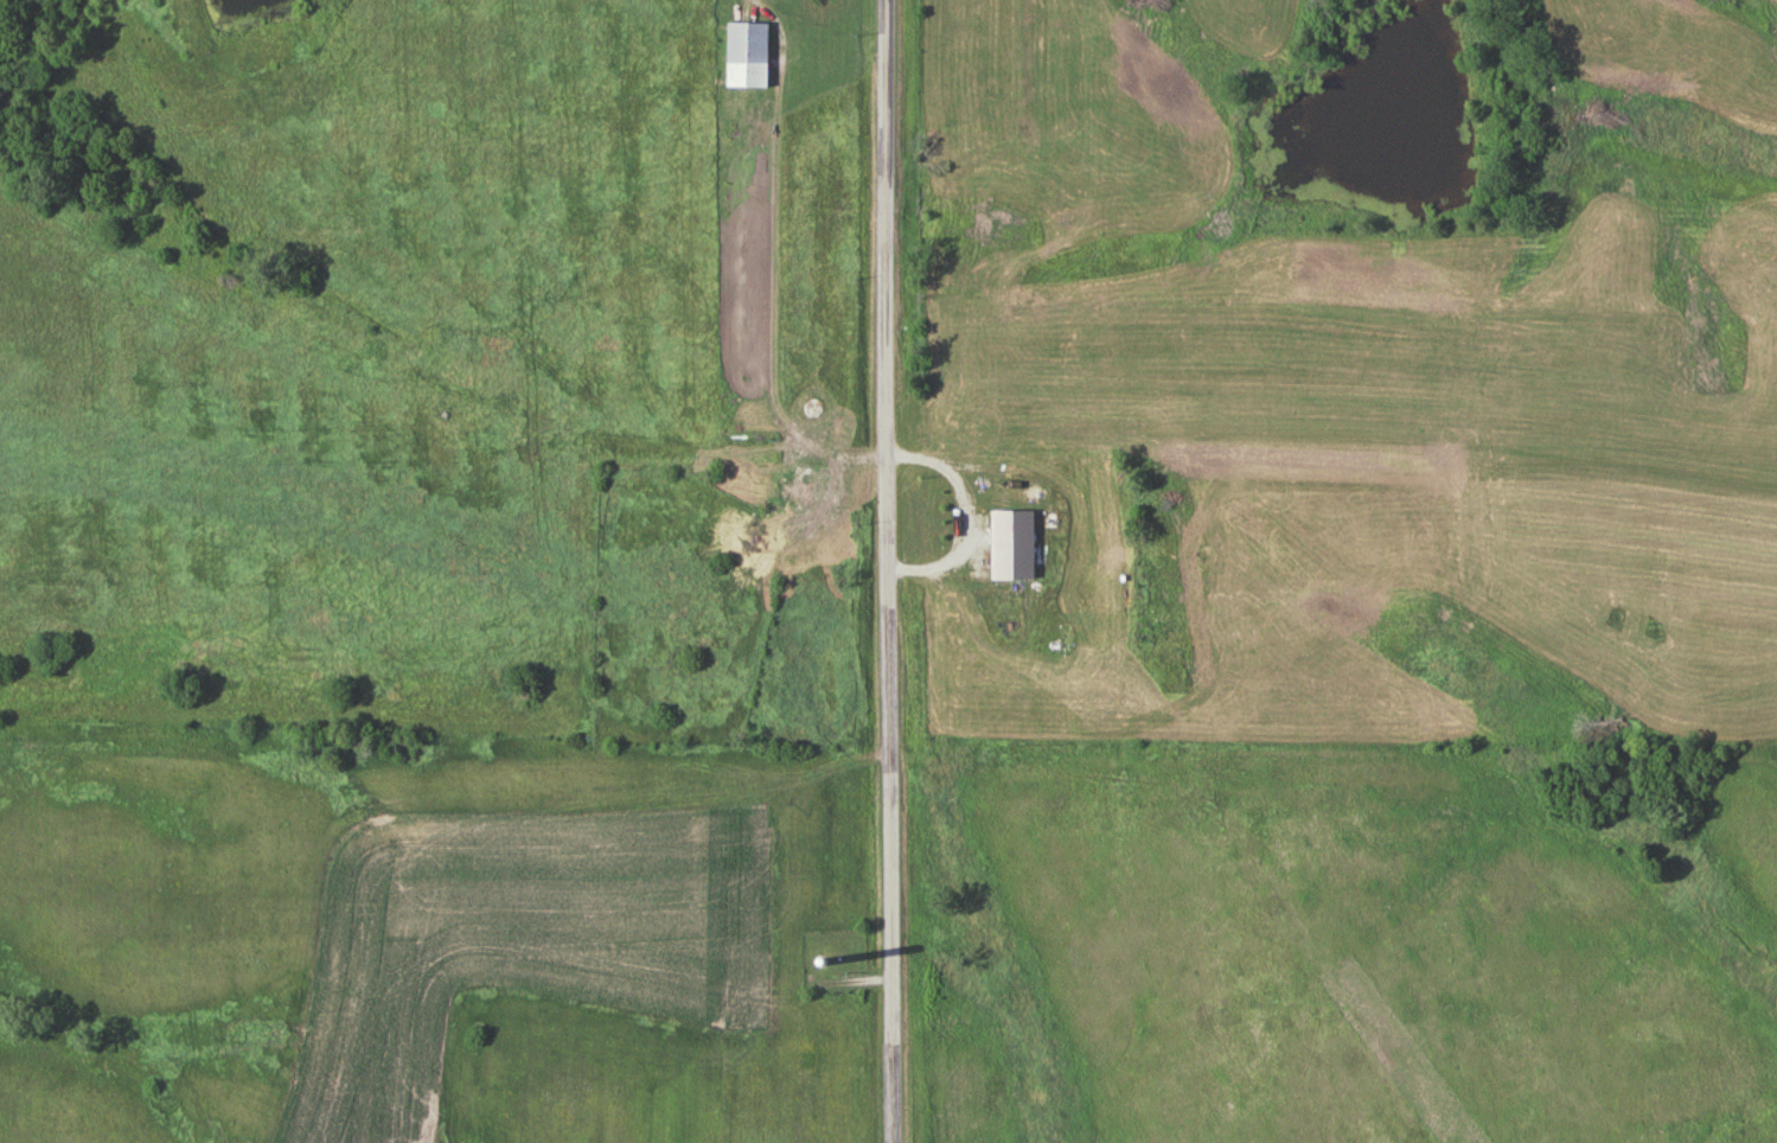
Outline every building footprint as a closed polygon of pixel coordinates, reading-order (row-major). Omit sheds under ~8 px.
[(771,89),(771,24),(729,24),(729,89),(771,89)] [(821,401),(808,405),(811,418),(824,415),(821,401)] [(1038,512),(995,512),(995,581),(1038,581),(1038,512)]
